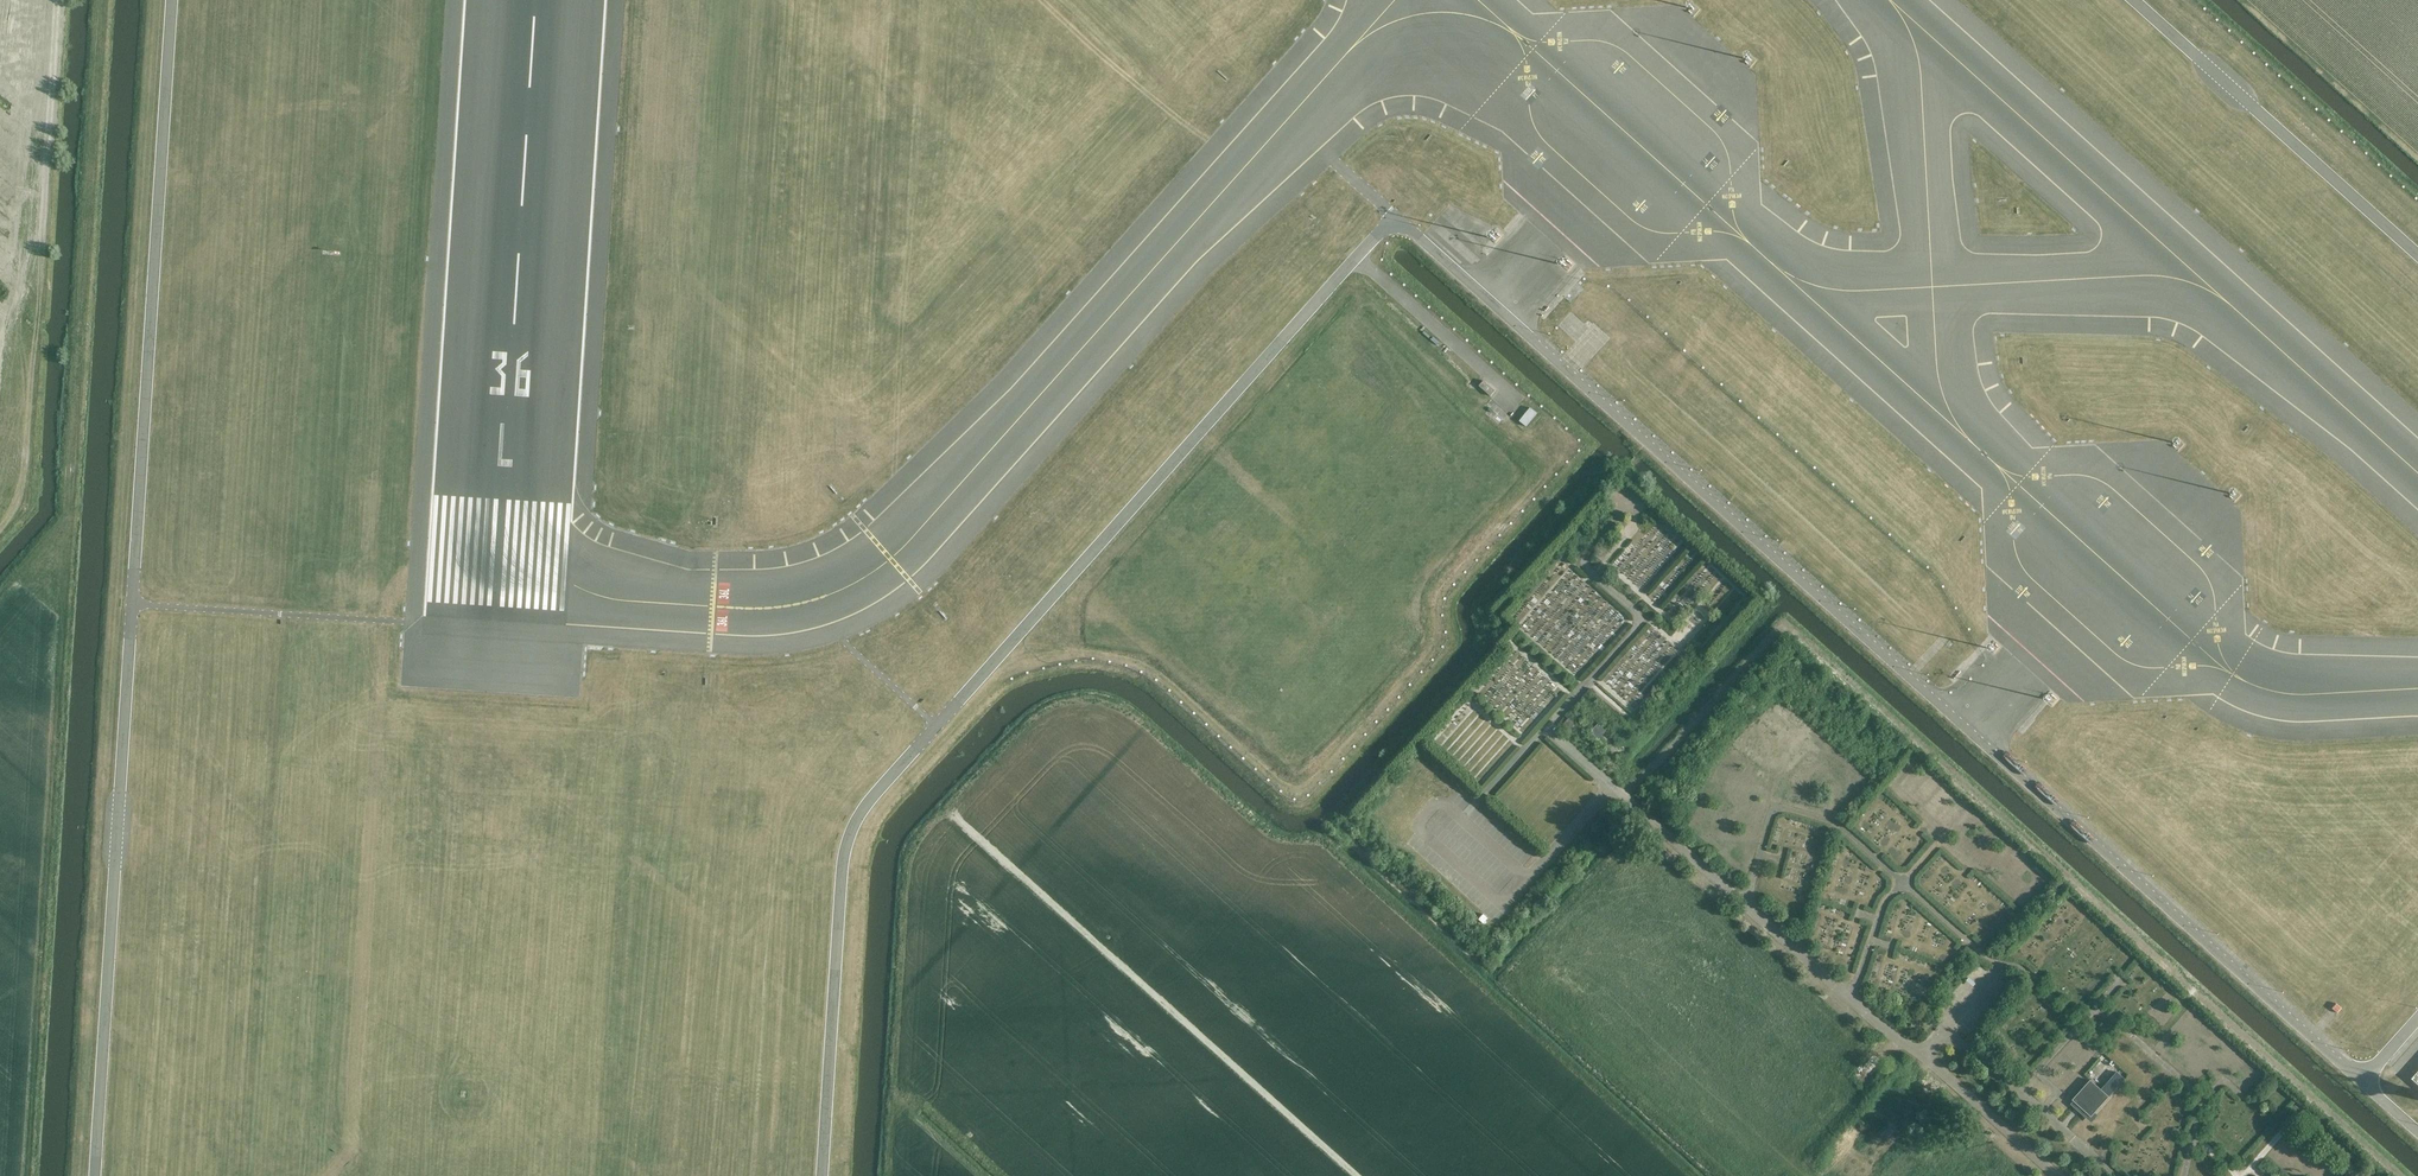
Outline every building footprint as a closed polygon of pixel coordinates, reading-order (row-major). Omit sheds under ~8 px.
[(1479,386),(1491,396),(1496,391),(1484,381),(1479,386)] [(1600,528),(1605,524),(1600,520),(1596,524),(1600,528)] [(1539,618),(1632,619),(1593,583),(1591,583),(1585,578),(1585,583),(1579,590),(1574,585),(1570,585),(1561,594),(1561,602),(1554,602),(1539,618)] [(1594,730),(1601,736),(1607,729),(1600,723),(1594,730)] [(1485,924),(1490,919),(1485,915),(1480,920),(1485,924)] [(2332,1008),(2338,1013),(2342,1008),(2336,1003),(2332,1008)] [(2127,1079),(2116,1069),(2099,1087),(2109,1097),(2127,1079)] [(2091,1117),(2109,1097),(2099,1087),(2090,1080),(2072,1100),(2091,1117)] [(1934,1087),(1937,1090),(1928,1101),(1933,1106),(1943,1094),(1952,1103),(1957,1097),(1939,1082),(1934,1087)]
